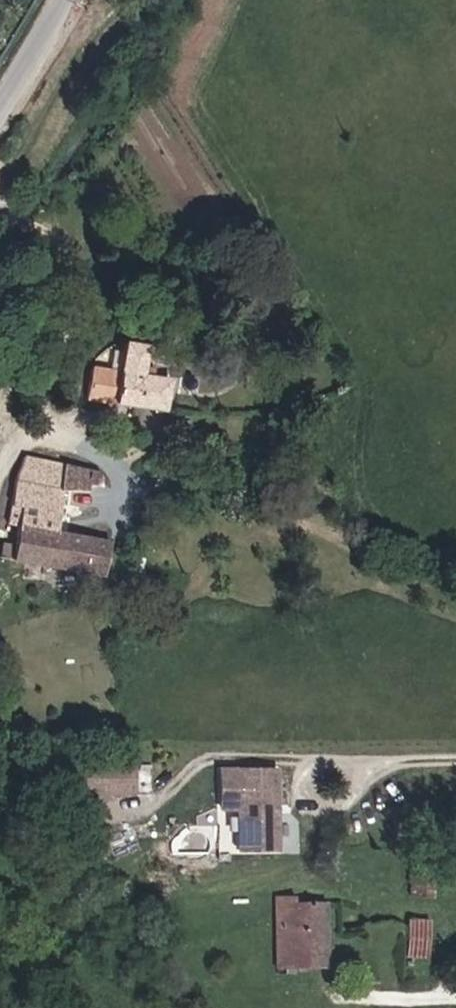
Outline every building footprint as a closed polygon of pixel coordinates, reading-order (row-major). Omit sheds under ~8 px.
[(95,372),(89,404),(135,411),(148,352),(127,349),(122,377),(95,372)] [(174,403),(168,401),(170,386),(145,381),(148,352),(135,411),(171,418),(174,403)] [(148,352),(145,381),(170,386),(175,357),(148,352)] [(177,419),(179,404),(174,403),(171,418),(177,419)] [(40,463),(0,443),(0,478),(21,489),(7,562),(110,579),(117,547),(57,536),(63,506),(90,512),(97,486),(107,488),(108,479),(40,463)] [(81,795),(98,795),(99,768),(81,768),(81,795)] [(98,795),(131,795),(130,768),(99,768),(98,795)] [(219,813),(236,813),(237,854),(275,854),(275,774),(217,774),(219,813)] [(280,972),(322,969),(319,903),(278,905),(280,972)] [(329,903),(319,903),(322,969),(332,969),(329,903)] [(434,948),(435,908),(413,907),(412,948),(434,948)]
